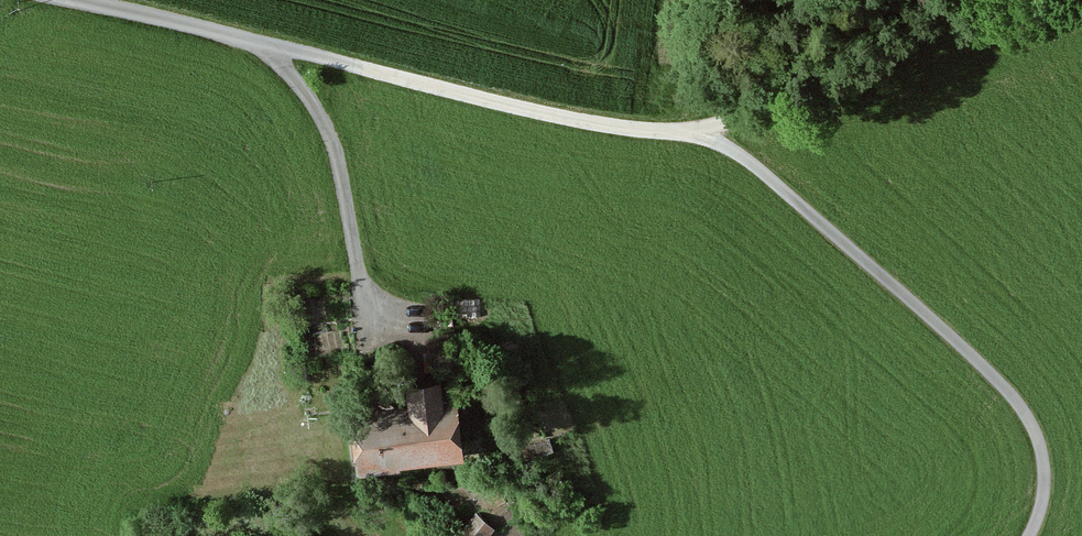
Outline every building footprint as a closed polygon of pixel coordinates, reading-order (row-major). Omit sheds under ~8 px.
[(440,381),(403,385),(405,408),(352,414),(358,468),(468,456),(462,398),(442,400),(440,381)] [(474,516),(458,535),(490,535),(493,532),(474,516)]
